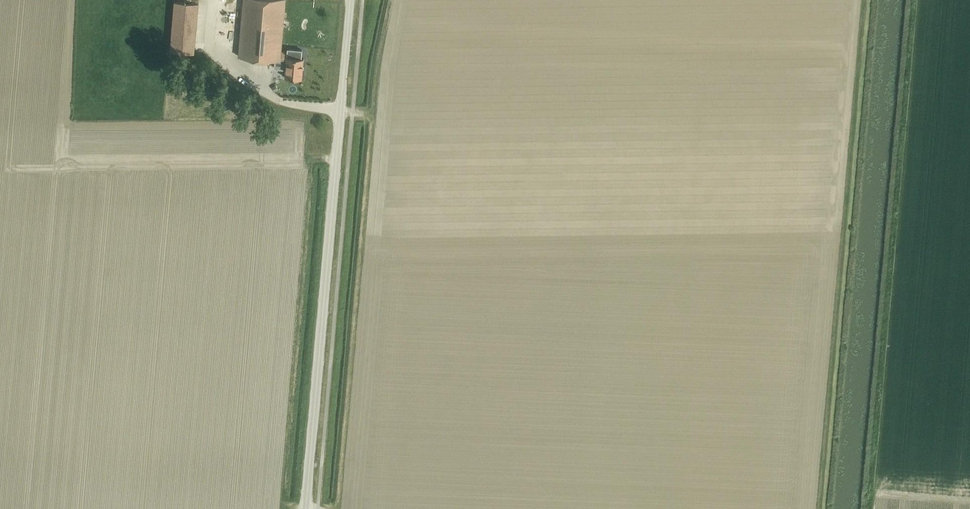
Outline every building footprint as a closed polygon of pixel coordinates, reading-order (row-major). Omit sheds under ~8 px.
[(304,58),(287,57),(288,52),(281,51),(286,0),(244,0),(239,56),(287,60),(286,77),(302,78),(304,58)] [(171,51),(194,53),(198,3),(175,1),(171,51)]
